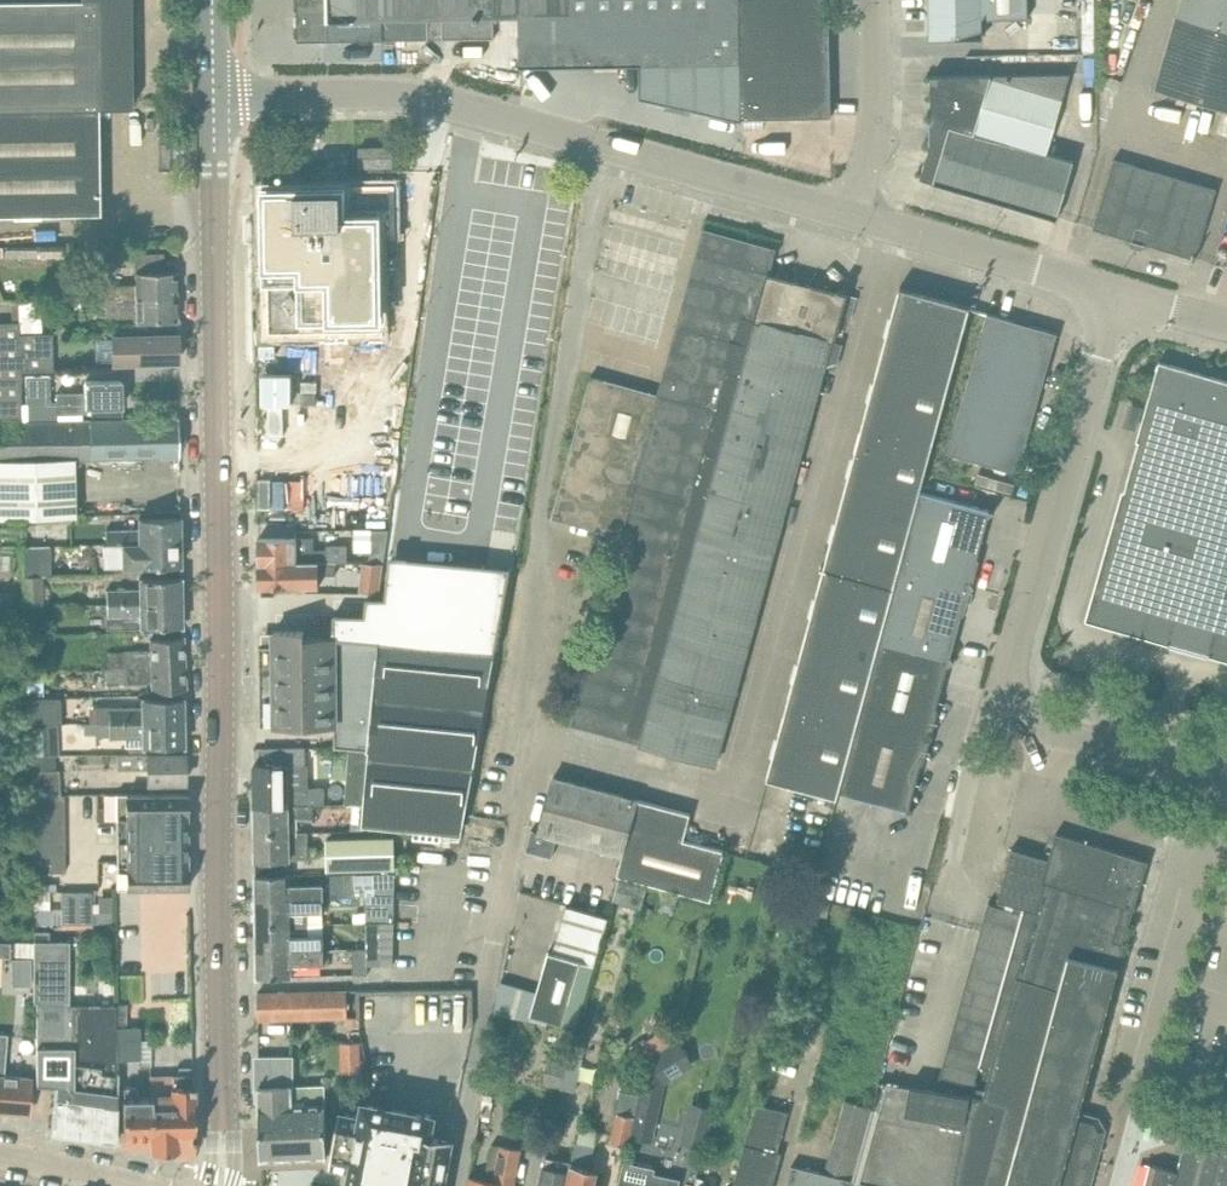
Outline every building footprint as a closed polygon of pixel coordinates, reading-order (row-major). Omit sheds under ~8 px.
[(82,107),(81,0),(0,0),(0,108),(82,107)] [(82,107),(98,107),(132,107),(131,0),(81,0),(82,107)] [(298,41),(429,39),(429,34),(443,34),(443,39),(495,38),(494,16),(521,16),(566,16),(566,0),(297,0),(298,41)] [(521,16),(521,64),(638,62),(639,96),(741,117),(831,116),(829,0),(566,0),(566,16),(521,16)] [(930,37),(984,37),(984,18),(1029,18),(1029,0),(929,0),(930,37)] [(1155,88),(1226,109),(1226,0),(1181,0),(1155,88)] [(1071,73),(956,75),(931,76),(932,121),(937,122),(921,176),(1057,217),(1073,161),(1047,153),(1071,73)] [(82,107),(0,108),(0,213),(99,212),(98,107),(82,107)] [(339,141),(322,141),(322,159),(339,159),(339,141)] [(360,147),(360,166),(392,165),(392,146),(360,147)] [(1216,188),(1114,158),(1094,228),(1196,258),(1216,188)] [(311,188),(266,189),(267,249),(267,262),(268,318),(289,318),(289,332),(299,332),(333,332),(341,331),(380,331),(379,253),(378,228),(392,228),(392,187),(368,187),(311,188)] [(835,338),(758,317),(769,273),(776,248),(704,228),(683,301),(687,302),(661,395),(623,536),(696,556),(769,576),(828,365),(836,367),(842,341),(835,338)] [(105,296),(177,295),(176,271),(135,271),(135,283),(95,284),(96,296),(105,296)] [(838,291),(769,273),(758,317),(835,338),(842,314),(851,317),(857,296),(846,293),(847,290),(839,288),(838,291)] [(970,306),(900,287),(881,357),(951,376),(970,306)] [(177,295),(105,296),(106,315),(117,315),(117,321),(177,319),(177,295)] [(988,313),(948,452),(1018,472),(1058,332),(988,313)] [(0,322),(0,418),(21,418),(19,368),(52,367),(51,333),(18,334),(18,321),(0,322)] [(179,361),(178,333),(113,334),(113,362),(179,361)] [(951,376),(881,357),(862,427),(932,446),(951,376)] [(1086,619),(1226,658),(1226,380),(1160,361),(1086,619)] [(49,401),(48,374),(25,375),(26,415),(86,413),(86,407),(122,406),(121,379),(85,380),(85,392),(56,393),(56,401),(49,401)] [(623,536),(661,395),(592,375),(553,517),(623,536)] [(178,417),(0,421),(0,517),(52,515),(51,459),(179,456),(178,417)] [(932,446),(862,427),(843,497),(913,516),(932,446)] [(995,511),(921,491),(900,566),(975,586),(971,580),(989,515),(995,511)] [(913,516),(843,497),(824,567),(894,586),(913,516)] [(106,522),(36,524),(37,543),(50,543),(103,542),(180,541),(180,516),(139,517),(139,528),(106,528),(106,522)] [(370,530),(370,561),(384,561),(389,529),(370,530)] [(696,556),(623,536),(571,724),(647,744),(696,556)] [(259,562),(326,561),(335,561),(347,561),(346,545),(326,544),(326,549),(296,550),(296,537),(258,538),(259,562)] [(181,565),(180,541),(103,542),(104,566),(181,565)] [(23,544),(24,574),(51,575),(50,543),(37,543),(23,544)] [(769,576),(696,556),(647,744),(717,762),(769,576)] [(326,561),(259,562),(259,586),(318,586),(318,573),(335,572),(335,561),(326,561)] [(274,644),(260,645),(260,685),(261,725),(335,724),(335,746),(369,749),(362,825),(411,829),(462,834),(465,815),(490,682),(495,653),(495,651),(504,605),(511,569),(511,568),(488,565),(485,565),(477,604),(385,599),(366,598),(366,601),(365,615),(334,614),(334,626),(334,637),(305,635),(305,631),(274,631),(274,644)] [(975,586),(900,566),(893,593),(880,640),(954,661),(951,655),(969,590),(975,586)] [(894,586),(824,567),(805,638),(875,657),(880,640),(894,586)] [(182,601),(181,576),(157,577),(140,578),(140,588),(107,589),(107,603),(182,601)] [(182,625),(182,601),(107,603),(107,617),(140,616),(141,626),(158,625),(182,625)] [(105,669),(125,667),(185,663),(183,637),(150,639),(151,649),(104,652),(105,669)] [(875,657),(805,638),(786,708),(856,727),(875,657)] [(867,689),(839,791),(914,811),(911,804),(928,739),(934,736),(931,730),(948,664),(954,661),(880,640),(867,689)] [(185,663),(125,667),(105,669),(106,685),(152,682),(153,691),(186,689),(185,663)] [(27,693),(43,693),(42,668),(27,668),(27,693)] [(59,695),(27,696),(28,724),(60,723),(59,695)] [(184,721),(183,697),(159,697),(142,697),(142,708),(109,708),(109,722),(184,721)] [(856,727),(786,708),(767,778),(836,797),(856,727)] [(184,745),(184,721),(109,722),(96,722),(96,736),(143,735),(143,746),(160,746),(184,745)] [(46,724),(31,725),(32,755),(47,755),(46,724)] [(185,782),(184,753),(117,754),(117,769),(148,768),(148,782),(185,782)] [(47,769),(47,755),(32,755),(33,796),(65,795),(65,794),(61,794),(60,769),(47,769)] [(288,764),(278,763),(254,764),(255,805),(313,804),(322,804),(322,786),(289,787),(288,764)] [(532,829),(526,850),(527,850),(552,857),(557,837),(623,854),(618,874),(621,874),(614,900),(643,907),(650,882),(711,899),(724,850),(684,839),(691,813),(638,799),(554,776),(539,831),(532,829)] [(124,890),(188,888),(187,792),(122,794),(124,890)] [(67,871),(65,795),(33,796),(34,872),(67,871)] [(288,832),(288,819),(313,819),(313,804),(255,805),(255,831),(288,832)] [(255,831),(256,859),(318,857),(318,845),(309,845),(309,832),(288,832),(255,831)] [(1056,832),(1049,858),(1012,848),(998,900),(1037,911),(983,1098),(1005,1105),(984,1185),(1092,1185),(1107,1128),(1099,1115),(1080,1110),(1148,860),(1056,832)] [(367,838),(328,838),(329,868),(395,867),(395,844),(367,844),(367,838)] [(342,871),(342,897),(355,897),(355,873),(342,871)] [(392,923),(394,873),(377,874),(376,894),(366,894),(367,923),(392,923)] [(289,874),(280,874),(256,875),(256,899),(322,897),(321,884),(289,884),(289,874)] [(188,888),(162,889),(163,904),(189,904),(188,888)] [(77,891),(62,891),(62,923),(77,923),(77,891)] [(91,923),(91,891),(77,891),(77,923),(91,923)] [(153,894),(144,894),(146,976),(187,975),(187,992),(189,992),(187,909),(153,910),(153,894)] [(662,894),(658,907),(669,910),(673,907),(676,898),(662,894)] [(540,932),(543,909),(559,911),(560,899),(526,895),(521,929),(540,932)] [(256,899),(254,899),(257,924),(290,923),(308,923),(307,912),(322,912),(322,897),(256,899)] [(1024,913),(990,904),(986,918),(1020,927),(1024,913)] [(1020,927),(986,918),(982,931),(1016,942),(1020,927)] [(392,923),(367,923),(368,947),(394,947),(395,922),(392,923)] [(308,935),(308,923),(290,923),(257,924),(257,950),(323,949),(322,934),(308,935)] [(1016,942),(981,932),(977,946),(1012,956),(1016,942)] [(49,943),(33,944),(33,946),(34,1002),(36,1002),(36,1083),(56,1085),(53,1116),(52,1131),(84,1135),(117,1139),(119,1067),(118,1058),(118,1027),(115,1027),(115,1004),(74,1006),(68,1006),(68,943),(49,943)] [(1012,956),(977,946),(973,961),(1008,971),(1012,956)] [(356,974),(368,974),(368,965),(393,964),(394,947),(355,948),(356,974)] [(323,949),(257,950),(258,977),(291,976),(290,964),(323,963),(323,949)] [(532,1013),(578,1026),(595,963),(550,950),(541,980),(532,1013)] [(1008,971),(973,961),(969,975),(1004,985),(1008,971)] [(32,985),(31,962),(13,962),(13,985),(32,985)] [(532,1013),(541,980),(503,970),(497,1003),(532,1013)] [(1004,985),(969,975),(965,990),(1000,999),(1004,985)] [(347,990),(282,992),(258,992),(258,1019),(283,1018),(347,1017),(348,1016),(347,990)] [(1000,999),(965,990),(961,1004),(996,1014),(1000,999)] [(996,1014),(961,1004),(957,1018),(992,1028),(996,1014)] [(348,1016),(347,1017),(347,1025),(358,1025),(358,1016),(348,1016)] [(992,1028),(957,1018),(953,1033),(988,1042),(992,1028)] [(8,1033),(0,1032),(0,1112),(27,1114),(30,1077),(4,1075),(8,1033)] [(988,1042),(953,1033),(949,1047),(983,1057),(988,1042)] [(543,1083),(576,1089),(584,1041),(551,1035),(543,1083)] [(642,1036),(630,1044),(637,1057),(650,1049),(642,1036)] [(339,1039),(340,1069),(360,1068),(359,1039),(339,1039)] [(983,1057),(949,1047),(945,1062),(979,1071),(983,1057)] [(293,1085),(293,1054),(259,1055),(259,1087),(293,1085)] [(979,1071),(945,1062),(941,1076),(975,1085),(979,1071)] [(193,1066),(180,1067),(180,1073),(151,1074),(151,1096),(152,1143),(152,1150),(176,1149),(175,1156),(195,1155),(193,1066)] [(886,1082),(864,1179),(899,1185),(954,1185),(971,1096),(886,1082)] [(293,1085),(259,1087),(261,1158),(327,1155),(325,1083),(293,1085)] [(123,1097),(123,1105),(123,1130),(122,1130),(122,1144),(152,1143),(151,1096),(138,1096),(138,1085),(124,1085),(124,1097),(123,1097)] [(623,1090),(611,1139),(611,1142),(627,1146),(638,1094),(623,1090)] [(1005,1105),(972,1095),(971,1096),(954,1185),(984,1185),(1005,1105)] [(845,1099),(824,1172),(852,1179),(872,1107),(845,1099)] [(341,1110),(330,1162),(352,1167),(348,1185),(444,1185),(454,1140),(432,1135),(436,1116),(366,1101),(363,1115),(341,1110)] [(714,1107),(690,1101),(680,1142),(704,1148),(714,1107)] [(571,1171),(567,1185),(602,1185),(602,1183),(587,1179),(597,1130),(582,1126),(571,1171)] [(1163,1139),(1176,1143),(1180,1130),(1167,1127),(1163,1139)] [(1174,1185),(1212,1185),(1220,1152),(1185,1142),(1178,1170),(1174,1185)] [(491,1150),(485,1179),(470,1176),(468,1185),(514,1185),(519,1149),(492,1144),(491,1150)] [(1221,1152),(1212,1185),(1226,1185),(1226,1154),(1221,1152)] [(542,1168),(538,1185),(567,1185),(571,1171),(570,1171),(572,1162),(547,1156),(544,1169),(542,1168)] [(1144,1185),(1174,1185),(1178,1170),(1151,1163),(1144,1185)] [(793,1164),(787,1185),(850,1185),(852,1179),(824,1172),(793,1164)] [(678,1182),(650,1175),(648,1185),(641,1183),(644,1170),(623,1165),(617,1185),(677,1185),(678,1182)]
